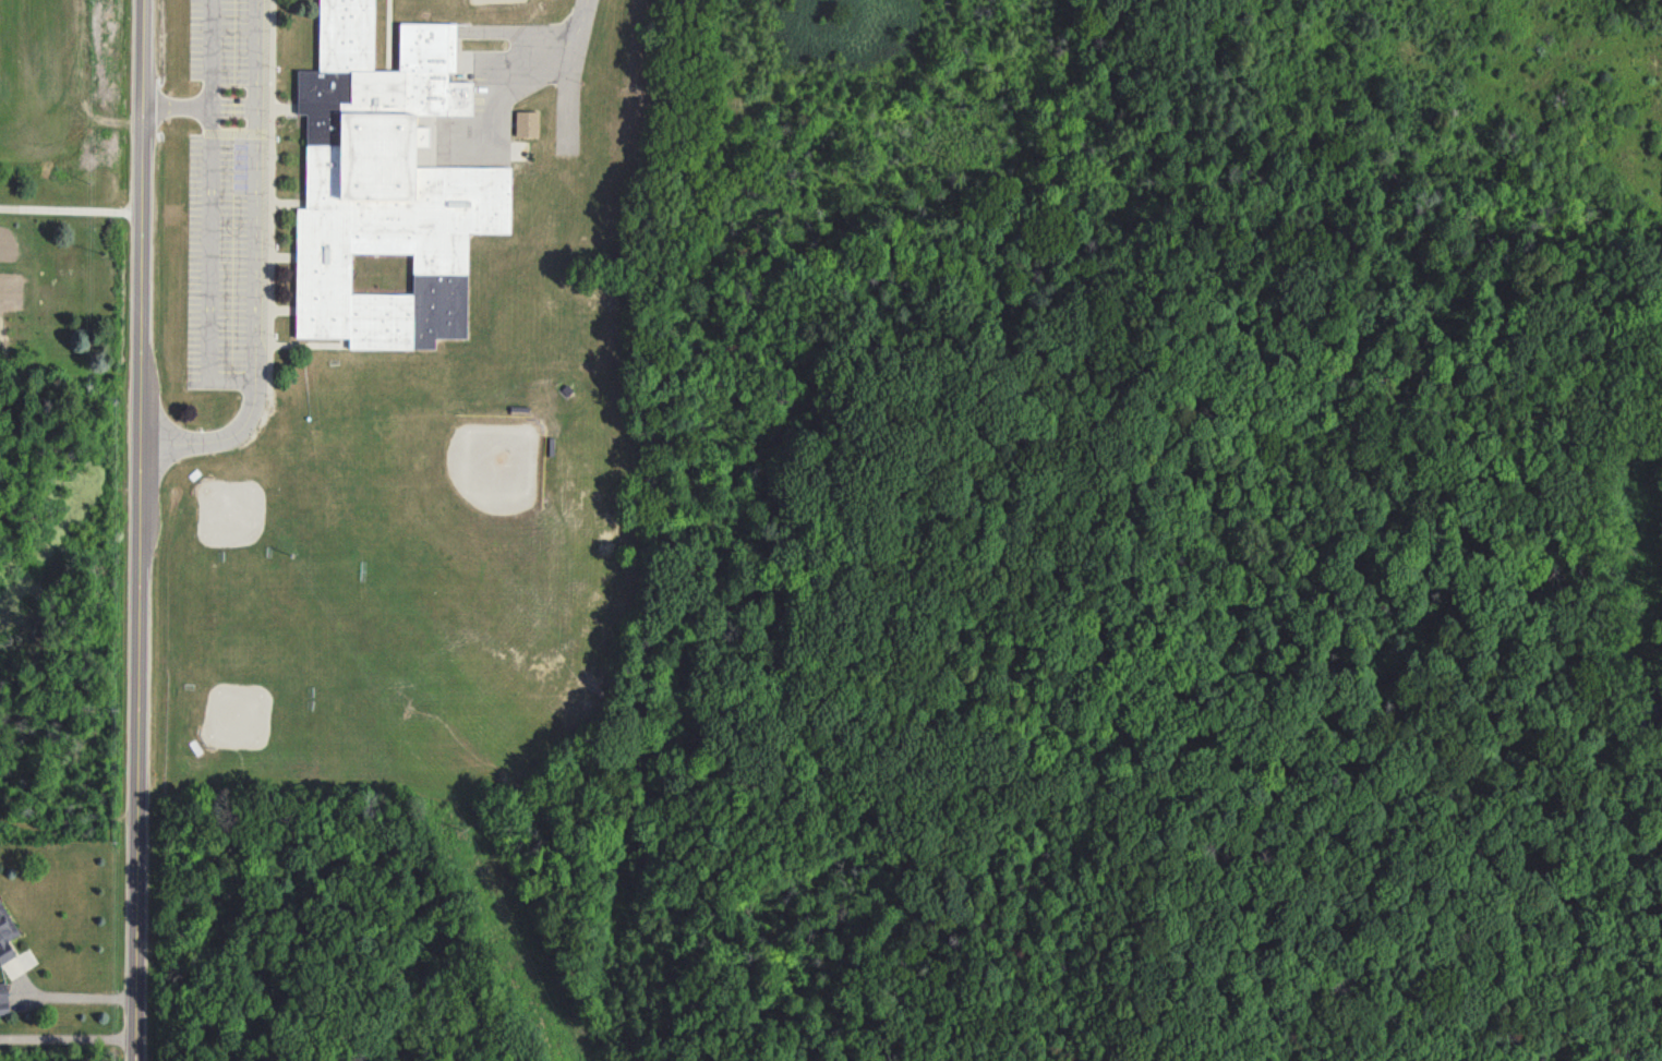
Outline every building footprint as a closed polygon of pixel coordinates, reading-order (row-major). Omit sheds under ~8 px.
[(316,71),(297,71),(297,114),(308,114),(308,212),(298,212),(297,338),(350,338),(350,349),(435,350),(435,338),(467,338),(468,231),(510,231),(510,169),(431,169),(432,113),(473,114),(473,82),(450,82),(450,75),(459,75),(460,21),(396,21),(396,69),(373,69),(374,0),(317,0),(316,71)] [(539,112),(516,111),(515,136),(539,137),(539,112)] [(1,902),(0,902),(0,963),(1,965),(16,956),(8,941),(19,934),(1,902)] [(10,1013),(5,983),(0,983),(0,1014),(10,1013)]
